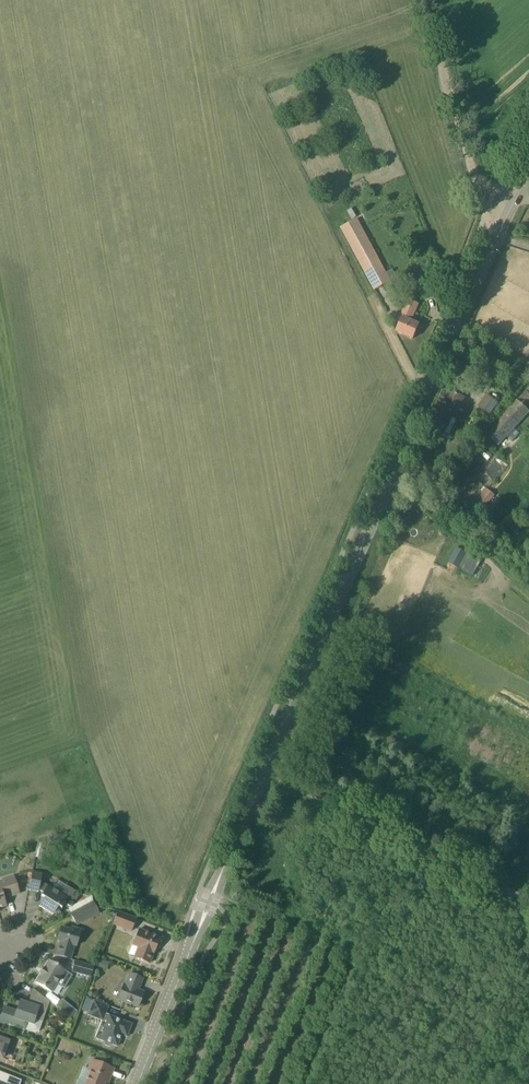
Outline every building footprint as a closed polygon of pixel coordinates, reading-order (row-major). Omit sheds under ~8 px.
[(374,291),(391,281),(395,279),(391,271),(387,273),(358,219),(340,228),(374,291)] [(413,339),(419,325),(412,321),(419,304),(408,299),(400,317),(403,318),(403,320),(398,332),(413,339)] [(456,417),(465,397),(450,390),(444,403),(438,401),(427,426),(443,433),(448,435),(456,417)] [(488,395),(480,407),(492,414),(499,402),(488,395)] [(528,406),(519,398),(489,433),(502,444),(528,412),(528,406)] [(422,461),(418,466),(430,477),(434,471),(422,461)] [(417,468),(410,476),(423,487),(430,479),(417,468)] [(485,487),(474,501),(484,509),(495,495),(485,487)] [(456,548),(448,563),(473,576),(481,561),(456,548)] [(52,888),(48,886),(41,881),(42,873),(32,871),(29,890),(39,892),(39,890),(44,893),(41,896),(44,898),(39,906),(54,915),(59,907),(62,909),(65,903),(71,907),(80,894),(65,885),(61,892),(53,886),(52,888)] [(6,906),(3,899),(19,894),(13,877),(0,882),(0,908),(6,906)] [(93,901),(92,901),(70,914),(76,926),(99,913),(93,901)] [(131,931),(136,919),(118,911),(113,924),(131,931)] [(76,948),(81,929),(71,926),(70,930),(61,927),(57,941),(60,942),(56,955),(71,959),(75,947),(76,948)] [(159,949),(163,938),(139,929),(133,945),(138,947),(134,957),(149,963),(156,947),(159,949)] [(100,959),(97,968),(103,970),(107,961),(100,959)] [(65,970),(49,960),(44,969),(43,968),(40,974),(35,982),(52,992),(65,970)] [(91,977),(94,966),(75,961),(72,972),(91,977)] [(140,987),(143,978),(130,973),(125,984),(124,984),(117,1000),(138,1008),(144,992),(136,989),(138,986),(140,987)] [(49,1002),(33,989),(28,1003),(20,1000),(16,1011),(4,1006),(0,1018),(0,1021),(25,1030),(27,1023),(33,1025),(35,1019),(43,1022),(49,1002)] [(127,1037),(132,1024),(105,1014),(108,1006),(94,1000),(88,1015),(102,1020),(95,1037),(104,1041),(104,1042),(105,1045),(110,1046),(112,1045),(112,1044),(117,1046),(122,1035),(127,1037)] [(70,1006),(64,1013),(73,1020),(76,1011),(70,1006)] [(8,1041),(7,1041),(9,1034),(0,1031),(0,1057),(2,1058),(8,1041)] [(114,1068),(92,1060),(88,1069),(90,1070),(86,1081),(79,1079),(77,1083),(104,1083),(105,1083),(108,1083),(114,1068)] [(24,1081),(3,1073),(0,1080),(0,1083),(22,1083),(24,1081)]
